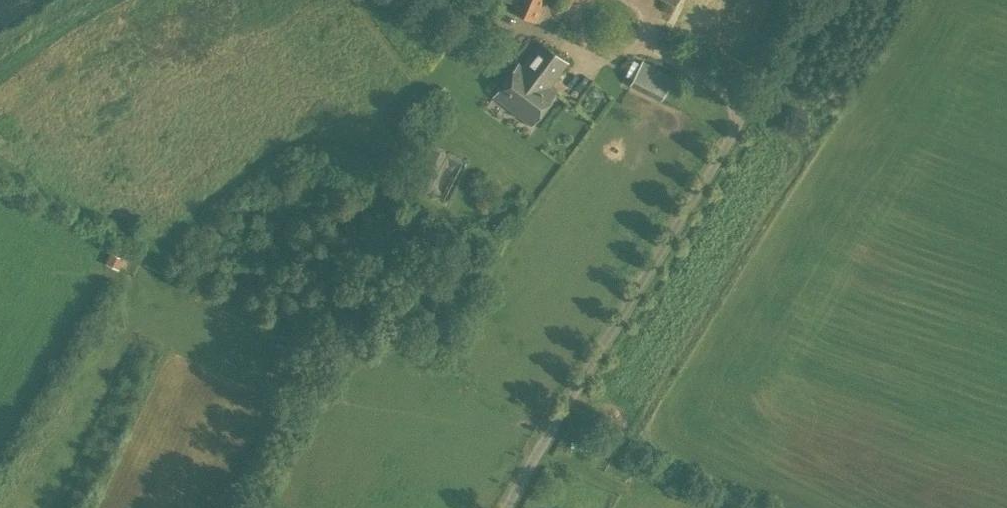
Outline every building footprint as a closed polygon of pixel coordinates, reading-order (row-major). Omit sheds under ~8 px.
[(508,9),(536,22),(546,0),(513,0),(508,9)] [(540,42),(522,66),(518,64),(493,96),(531,125),(556,92),(549,87),(567,62),(540,42)] [(624,76),(654,91),(664,70),(640,57),(637,62),(632,59),(624,76)] [(593,85),(576,103),(590,116),(607,97),(593,85)] [(424,142),(407,176),(428,186),(445,152),(424,142)]
